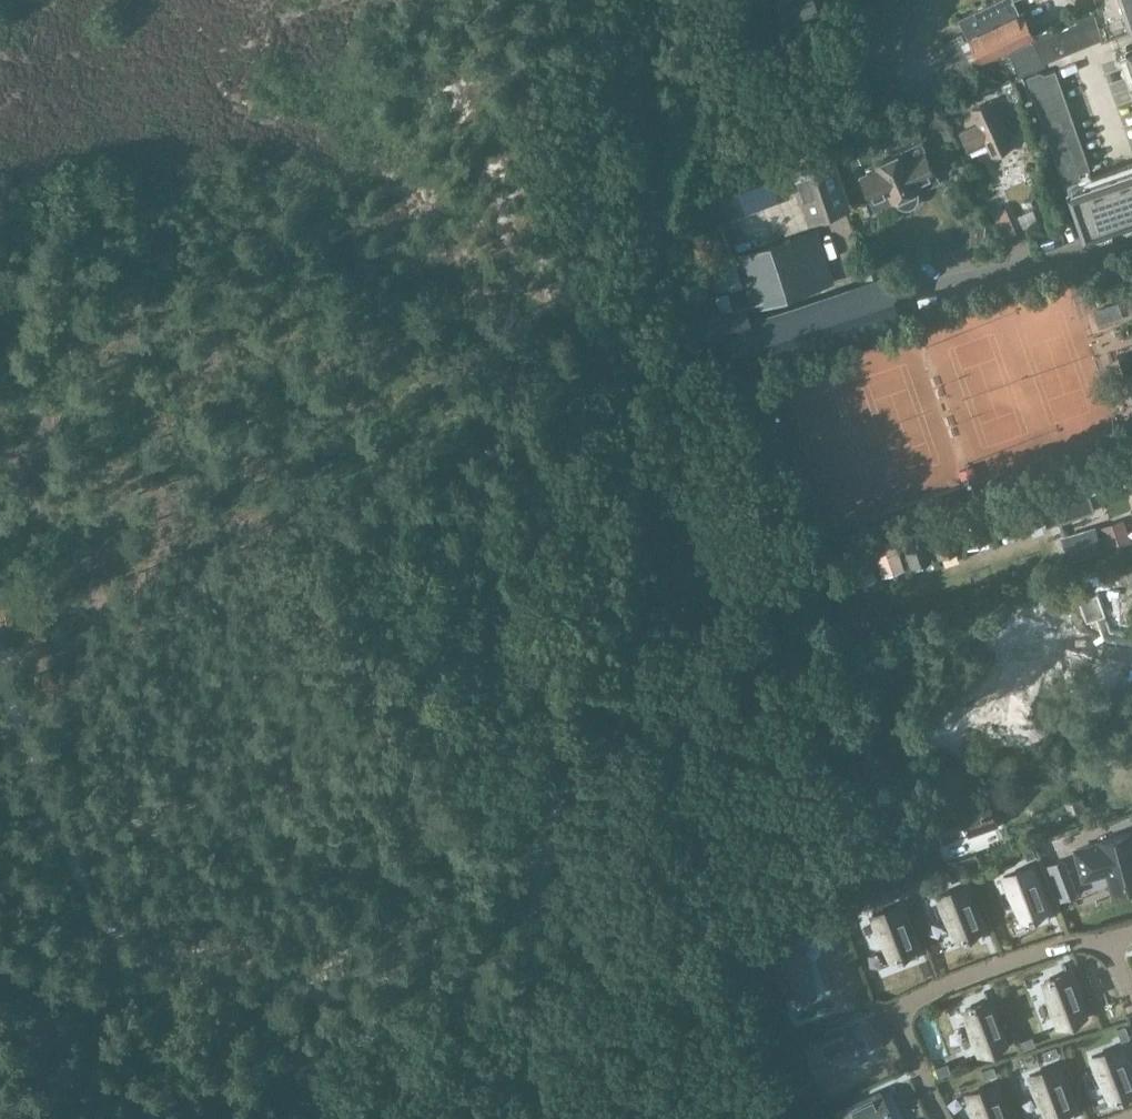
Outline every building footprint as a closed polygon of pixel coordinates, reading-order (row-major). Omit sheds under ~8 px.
[(812,0),(786,0),(777,3),(785,26),(817,14),(812,0)] [(1109,36),(1109,35),(1131,27),(1131,0),(1096,0),(1100,14),(1096,16),(1095,11),(1075,19),(1077,23),(1052,33),(1051,29),(1035,35),(1023,11),(1020,12),(1013,0),(998,0),(994,2),(959,19),(980,64),(994,57),(1008,50),(1019,76),(1045,65),(1044,62),(1053,58),(1109,36)] [(1026,77),(1066,191),(1067,190),(1083,235),(1131,218),(1131,168),(1083,185),(1078,173),(1089,169),(1055,70),(1044,74),(1039,72),(1026,77)] [(1023,77),(1011,82),(1020,103),(1032,98),(1023,77)] [(1001,115),(999,116),(991,98),(969,109),(977,126),(960,134),(967,149),(987,141),(993,155),(997,154),(1001,156),(1005,154),(1007,150),(1006,149),(1010,147),(1004,133),(1008,131),(1001,115)] [(868,173),(859,176),(870,202),(887,195),(890,201),(893,200),(894,203),(896,206),(899,208),(902,209),(906,210),(909,209),(913,207),(915,205),(917,201),(918,197),(918,193),(916,189),(931,183),(938,180),(920,140),(922,140),(915,124),(881,139),(888,156),(865,166),(868,173)] [(853,151),(844,155),(849,168),(859,164),(853,151)] [(793,168),(810,219),(849,206),(831,155),(793,168)] [(1015,232),(1004,208),(992,214),(1003,237),(1015,232)] [(972,224),(971,243),(984,244),(985,225),(972,224)] [(715,298),(746,288),(753,310),(833,283),(816,231),(736,258),(738,262),(710,282),(715,298)] [(873,253),(858,259),(866,281),(881,275),(873,253)] [(743,307),(691,325),(702,356),(721,350),(728,347),(739,378),(917,316),(913,304),(896,310),(883,274),(881,275),(866,281),(749,322),(743,307)] [(1119,302),(1094,311),(1095,312),(1098,323),(1123,314),(1120,305),(1119,302)] [(960,470),(959,470),(964,483),(972,480),(976,479),(971,466),(969,467),(960,470)] [(1058,522),(1092,512),(1088,497),(1084,486),(1105,479),(1101,467),(1081,474),(1082,479),(1048,489),(1058,522)] [(1048,520),(1037,488),(1014,495),(1025,528),(1048,520)] [(1017,529),(1007,495),(987,501),(997,535),(1017,529)] [(989,541),(978,506),(955,514),(966,549),(989,541)] [(959,552),(947,513),(925,520),(938,559),(959,552)] [(1123,519),(1100,527),(1106,543),(1128,536),(1123,519)] [(1061,538),(1068,560),(1101,550),(1095,528),(1061,538)] [(932,561),(920,529),(900,537),(911,568),(914,567),(924,564),(932,561)] [(904,569),(892,538),(871,546),(882,577),(904,569)] [(875,579),(866,549),(846,556),(855,586),(875,579)] [(997,823),(994,816),(987,796),(935,814),(940,830),(965,821),(969,833),(997,823)] [(1069,799),(1066,802),(1070,812),(1074,813),(1078,811),(1081,807),(1084,806),(1080,797),(1077,798),(1073,797),(1069,799)] [(1073,849),(1082,882),(1106,875),(1111,893),(1131,888),(1131,831),(1098,840),(1099,842),(1073,849)] [(1035,856),(1031,844),(1022,847),(1027,859),(1035,856)] [(1065,857),(1045,864),(1059,900),(1079,893),(1065,857)] [(1016,871),(1003,876),(1004,878),(1008,891),(1022,919),(1029,917),(1029,919),(1034,917),(1034,915),(1045,911),(1048,920),(1050,919),(1028,864),(1027,864),(1028,867),(1017,872),(1016,871)] [(955,866),(947,869),(951,881),(960,878),(955,866)] [(951,890),(938,895),(938,897),(939,897),(942,910),(957,939),(963,936),(964,938),(969,936),(968,934),(979,930),(983,939),(984,938),(963,883),(961,884),(963,887),(951,891),(951,890)] [(898,886),(885,890),(888,899),(901,894),(898,886)] [(886,910),(872,915),(873,916),(874,916),(877,929),(891,958),(897,955),(898,957),(903,955),(902,954),(914,949),(917,959),(919,958),(898,902),(896,903),(897,906),(886,910)] [(751,938),(743,942),(748,955),(756,951),(751,938)] [(774,956),(772,956),(793,1012),(795,1011),(791,1002),(803,998),(803,1000),(808,998),(808,996),(814,994),(806,963),(800,951),(800,949),(786,954),(786,955),(775,959),(774,956)] [(1050,979),(1044,982),(1052,1012),(1058,1024),(1058,1025),(1058,1026),(1072,1021),(1083,1016),(1084,1019),(1086,1019),(1065,963),(1063,964),(1066,973),(1055,977),(1054,976),(1049,978),(1050,979)] [(971,1007),(965,1010),(973,1040),(979,1052),(979,1053),(979,1054),(993,1049),(1004,1044),(1005,1047),(1007,1047),(985,991),(984,992),(987,1001),(976,1005),(975,1004),(970,1006),(971,1007)] [(858,1024),(804,1048),(805,1050),(808,1049),(813,1060),(812,1060),(818,1073),(820,1072),(833,1067),(860,1051),(857,1045),(859,1044),(857,1039),(855,1040),(850,1029),(859,1025),(858,1024)] [(1125,1025),(1116,1028),(1121,1040),(1129,1037),(1125,1025)] [(1032,1035),(1019,1039),(1023,1048),(1035,1043),(1032,1035)] [(1091,1056),(1092,1058),(1093,1058),(1096,1071),(1110,1099),(1117,1097),(1117,1099),(1122,1097),(1122,1095),(1131,1091),(1131,1084),(1117,1044),(1115,1044),(1116,1048),(1105,1052),(1105,1051),(1091,1056)] [(1055,1046),(1043,1051),(1046,1059),(1059,1054),(1055,1046)] [(947,1061),(935,1066),(938,1074),(950,1070),(947,1061)] [(1042,1070),(1029,1075),(1029,1077),(1030,1077),(1034,1090),(1048,1118),(1054,1116),(1055,1118),(1060,1116),(1059,1114),(1070,1110),(1074,1118),(1076,1118),(1054,1063),(1053,1063),(1054,1066),(1043,1071),(1042,1070)] [(993,1065),(981,1070),(984,1079),(996,1074),(993,1065)] [(967,1094),(967,1096),(968,1096),(972,1109),(977,1118),(1006,1118),(992,1082),(990,1082),(992,1085),(980,1090),(980,1089),(967,1094)] [(821,1088),(813,1092),(818,1104),(827,1101),(821,1088)] [(834,1113),(835,1115),(838,1114),(840,1118),(886,1118),(890,1116),(887,1110),(889,1110),(887,1105),(885,1105),(880,1095),(889,1090),(888,1089),(834,1113)]
